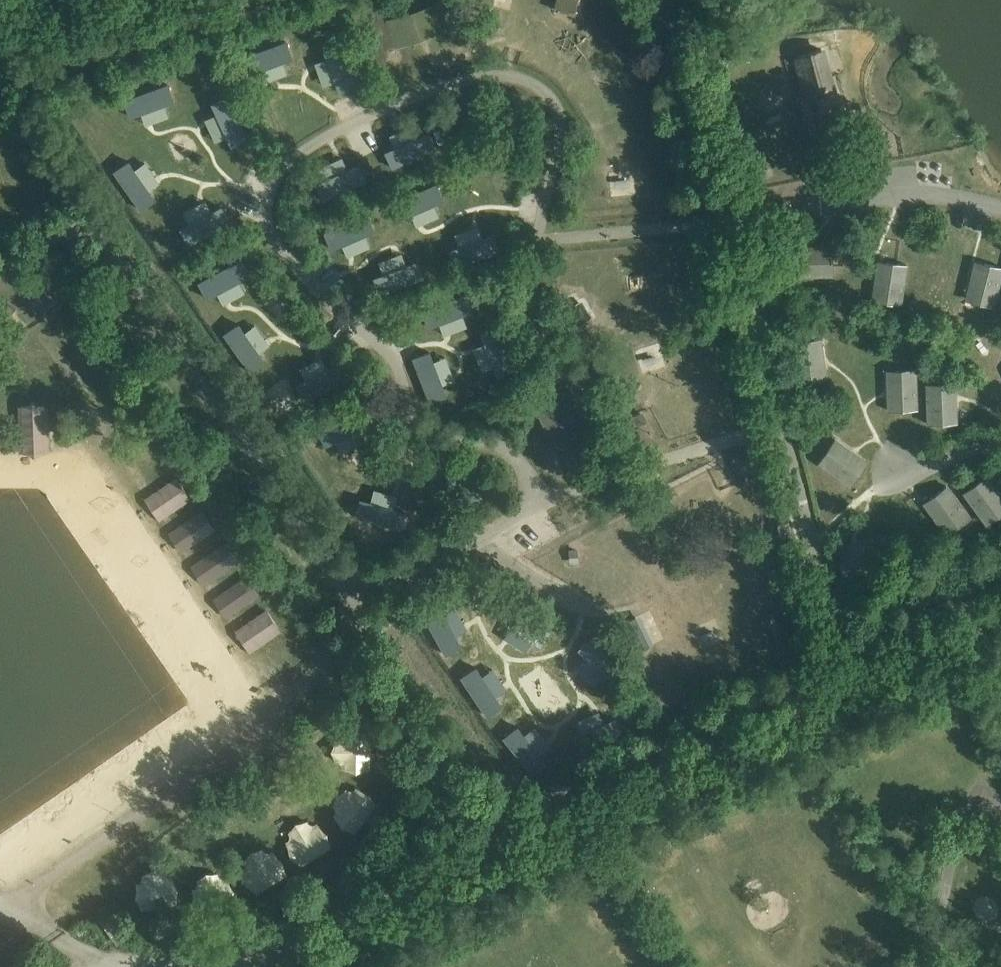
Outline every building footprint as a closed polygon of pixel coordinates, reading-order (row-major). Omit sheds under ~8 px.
[(392,51),(449,31),(440,5),(383,24),(392,51)] [(287,40),(243,55),(249,72),(293,57),(287,40)] [(322,48),(337,91),(354,85),(339,42),(322,48)] [(837,88),(826,48),(796,56),(804,82),(807,97),(837,88)] [(130,115),(173,100),(167,83),(124,99),(130,115)] [(211,102),(231,146),(248,138),(229,95),(211,102)] [(426,130),(384,150),(392,167),(433,147),(426,130)] [(156,198),(129,161),(114,172),(141,209),(156,198)] [(356,162),(315,182),(322,198),(364,178),(356,162)] [(400,217),(443,199),(435,183),(393,201),(400,217)] [(223,206),(182,228),(191,244),(231,222),(223,206)] [(330,247),(373,229),(366,213),(323,230),(330,247)] [(491,234),(448,250),(454,266),(498,250),(491,234)] [(834,274),(834,247),(792,248),(793,275),(834,274)] [(207,298),(248,276),(239,260),(199,282),(207,298)] [(908,264),(878,260),(871,300),(902,305),(908,264)] [(965,299),(995,308),(1000,283),(1000,267),(975,260),(965,299)] [(416,261),(372,277),(379,294),(422,278),(416,261)] [(52,310),(71,296),(56,276),(37,290),(52,310)] [(428,326),(471,310),(464,293),(421,309),(428,326)] [(9,317),(0,310),(0,330),(9,317)] [(238,322),(223,333),(250,372),(266,361),(238,322)] [(480,332),(496,375),(513,369),(497,326),(480,332)] [(827,378),(822,337),(792,341),(798,382),(827,378)] [(639,356),(643,371),(665,365),(661,350),(639,356)] [(444,394),(428,351),(411,357),(427,400),(444,394)] [(337,364),(295,384),(303,400),(344,380),(337,364)] [(886,369),(887,411),(918,410),(917,369),(886,369)] [(925,383),(927,424),(958,423),(956,382),(925,383)] [(583,439),(564,399),(539,411),(558,451),(583,439)] [(44,405),(23,405),(24,442),(45,441),(44,405)] [(359,411),(316,429),(323,445),(366,428),(359,411)] [(867,463),(837,443),(834,448),(829,445),(818,461),(852,485),(867,463)] [(962,492),(987,526),(1000,515),(1000,492),(988,474),(962,492)] [(178,477),(155,493),(167,510),(190,494),(178,477)] [(948,484),(922,503),(947,538),(971,518),(948,484)] [(405,511),(361,499),(356,516),(400,529),(405,511)] [(200,509),(177,525),(189,542),(213,525),(200,509)] [(788,521),(777,524),(780,536),(791,534),(788,521)] [(224,541),(200,558),(207,569),(212,575),(236,558),(224,541)] [(882,568),(878,541),(838,547),(841,574),(882,568)] [(247,574),(223,591),(235,608),(259,590),(247,574)] [(461,645),(439,605),(423,614),(445,653),(461,645)] [(551,631),(512,605),(502,620),(541,646),(551,631)] [(268,609),(247,624),(259,641),(280,626),(268,609)] [(623,669),(591,636),(578,649),(610,682),(623,669)] [(460,677),(486,715),(501,704),(475,666),(460,677)] [(531,693),(545,717),(571,701),(556,677),(531,693)] [(614,718),(572,738),(580,754),(621,735),(614,718)] [(546,762),(517,726),(503,738),(532,773),(546,762)] [(343,734),(343,770),(367,770),(367,734),(343,734)] [(357,791),(335,819),(353,834),(375,806),(357,791)] [(317,827),(286,846),(298,866),(329,846),(317,827)] [(272,854),(241,874),(254,894),(285,874),(272,854)] [(174,881),(138,888),(142,912),(178,904),(174,881)] [(228,882),(194,893),(201,915),(235,904),(228,882)]
